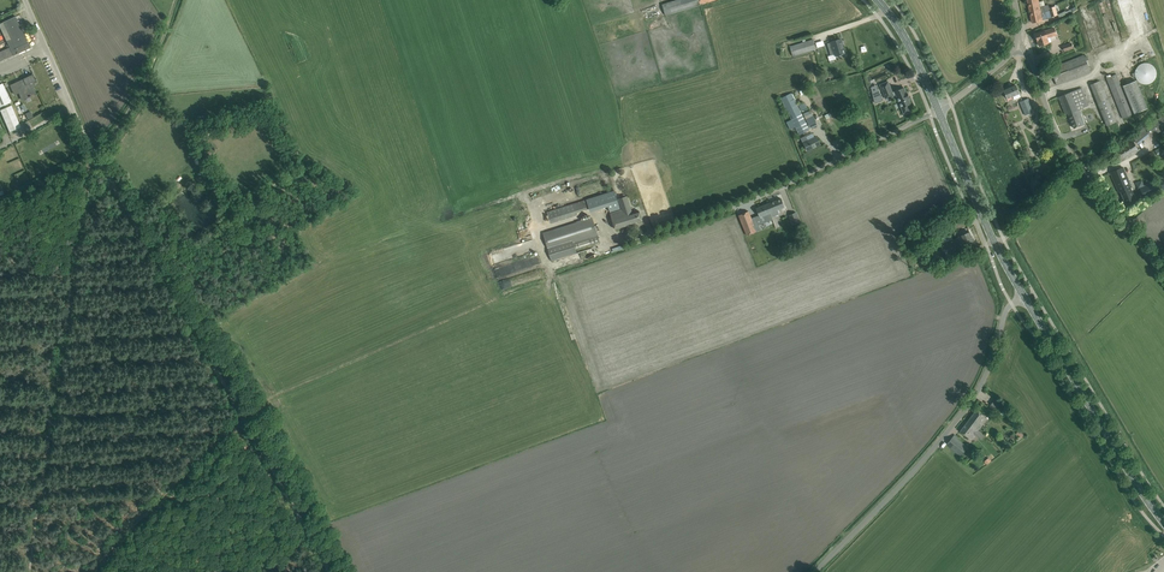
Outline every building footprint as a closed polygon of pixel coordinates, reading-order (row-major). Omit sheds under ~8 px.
[(662,4),(666,15),(700,4),(700,5),(716,0),(675,0),(662,4)] [(1049,8),(1048,5),(1045,6),(1044,1),(1039,2),(1038,0),(1027,0),(1030,12),(1033,11),(1032,10),(1037,9),(1037,11),(1040,10),(1041,12),(1043,12),(1050,10),(1049,8)] [(1058,15),(1055,6),(1049,8),(1050,10),(1051,17),(1058,15)] [(1051,17),(1050,10),(1043,12),(1041,12),(1040,10),(1037,11),(1037,9),(1032,10),(1033,11),(1030,12),(1032,22),(1043,20),(1042,19),(1051,17)] [(10,19),(3,22),(11,40),(7,42),(10,48),(0,52),(0,61),(13,55),(13,56),(18,54),(30,48),(16,16),(10,19)] [(1044,31),(1041,32),(1035,34),(1039,46),(1048,43),(1047,38),(1056,35),(1054,28),(1044,31)] [(793,56),(814,50),(816,49),(813,39),(790,46),(793,56)] [(831,42),(827,44),(828,47),(831,56),(834,54),(835,56),(836,56),(841,54),(841,55),(842,54),(844,53),(842,46),(841,46),(841,45),(842,44),(841,39),(835,40),(831,41),(831,42)] [(1064,51),(1073,48),(1071,42),(1062,46),(1064,51)] [(1050,68),(1056,85),(1064,82),(1090,71),(1086,60),(1088,59),(1087,55),(1085,56),(1084,55),(1050,68)] [(1156,76),(1156,74),(1156,71),(1155,68),(1153,66),(1151,64),(1148,63),(1145,63),(1142,63),(1140,64),(1138,66),(1136,68),(1135,70),(1135,74),(1135,77),(1136,79),(1138,81),(1140,83),(1142,84),(1145,84),(1148,84),(1151,83),(1153,81),(1155,79),(1156,76)] [(23,79),(11,85),(15,94),(19,93),(23,91),(26,98),(29,97),(36,94),(33,87),(31,83),(36,81),(33,74),(23,79)] [(1116,74),(1106,78),(1123,118),(1132,114),(1116,74)] [(1134,113),(1148,108),(1136,80),(1123,86),(1134,113)] [(1107,126),(1116,122),(1100,81),(1091,84),(1107,126)] [(888,82),(882,84),(880,85),(886,99),(894,96),(894,95),(896,94),(901,108),(904,113),(909,111),(907,106),(911,104),(908,99),(909,98),(907,92),(906,93),(904,87),(894,91),(895,91),(892,92),(888,82)] [(11,102),(3,83),(0,84),(0,107),(11,102)] [(1021,96),(1016,85),(1003,90),(1007,98),(1013,96),(1014,99),(1021,96)] [(1089,105),(1082,87),(1058,97),(1065,115),(1069,114),(1074,128),(1085,124),(1079,109),(1089,105)] [(874,91),(872,91),(873,93),(875,103),(882,100),(878,89),(877,89),(876,90),(875,89),(874,90),(874,91)] [(799,134),(809,130),(791,93),(781,98),(799,134)] [(1028,98),(1023,100),(1020,102),(1025,115),(1034,111),(1028,98)] [(12,105),(0,110),(10,131),(11,132),(12,132),(21,128),(20,125),(21,125),(21,124),(15,111),(14,112),(12,105)] [(813,115),(812,116),(810,110),(803,113),(810,128),(817,125),(815,119),(814,119),(813,115)] [(1145,127),(1151,137),(1163,129),(1163,115),(1145,127)] [(202,128),(195,132),(200,140),(201,140),(202,141),(204,140),(203,138),(207,136),(202,128)] [(820,144),(816,137),(808,141),(806,136),(801,138),(803,143),(804,143),(807,150),(813,148),(813,147),(820,144)] [(1132,139),(1117,148),(1112,151),(1119,162),(1139,151),(1132,139)] [(9,150),(12,157),(17,154),(14,147),(9,150)] [(1110,173),(1119,192),(1120,192),(1126,204),(1136,199),(1130,187),(1131,187),(1123,167),(1110,173)] [(1146,186),(1140,188),(1144,197),(1163,188),(1163,183),(1162,179),(1146,186)] [(218,188),(211,193),(214,197),(221,193),(218,188)] [(589,208),(617,199),(614,191),(547,212),(550,221),(589,208)] [(627,196),(618,199),(622,210),(610,213),(615,229),(642,220),(639,211),(632,213),(627,196)] [(770,213),(771,217),(779,214),(777,210),(784,207),(781,198),(769,203),(772,212),(770,213)] [(772,212),(769,203),(756,208),(762,221),(771,217),(770,213),(772,212)] [(748,211),(738,215),(746,235),(756,231),(748,211)] [(800,221),(796,212),(789,215),(793,224),(800,221)] [(552,259),(575,252),(574,250),(600,242),(592,218),(543,233),(552,259)] [(964,234),(940,244),(944,255),(974,243),(969,232),(964,234)] [(951,234),(938,239),(940,244),(952,238),(951,234)] [(940,244),(928,249),(933,260),(944,255),(940,244)] [(527,261),(494,269),(496,276),(531,267),(530,264),(528,264),(527,261)] [(996,397),(990,406),(1000,414),(1004,409),(1006,405),(996,397)] [(976,411),(968,421),(973,425),(971,426),(974,428),(975,428),(978,430),(981,426),(978,423),(983,416),(976,411)] [(968,421),(960,431),(965,435),(968,437),(971,439),(975,434),(982,439),(985,435),(978,430),(975,428),(974,428),(971,426),(973,425),(968,421)] [(967,449),(957,441),(952,437),(946,444),(951,448),(960,456),(967,449)]
